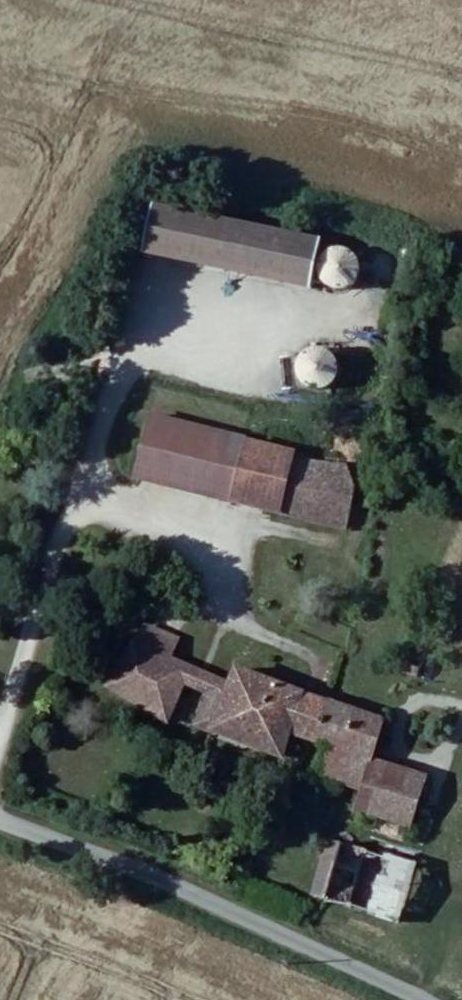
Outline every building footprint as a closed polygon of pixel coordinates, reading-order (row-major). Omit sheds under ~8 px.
[(141,208),(130,255),(297,290),(307,243),(141,208)] [(306,264),(305,267),(305,268),(304,269),(304,273),(305,275),(305,276),(305,278),(306,281),(308,283),(309,285),(311,287),(313,289),(318,292),(321,293),(324,293),(329,293),(332,293),(335,292),(337,291),(340,290),(342,288),(344,286),(346,283),(348,280),(348,279),(349,276),(349,273),(349,270),(349,267),(348,265),(347,262),(346,260),(345,258),(344,257),(342,255),(340,253),(338,252),(336,251),(333,249),(327,249),(324,249),(322,249),(319,250),(316,251),(315,252),(311,255),(310,257),(308,259),(306,261),(306,264)] [(283,369),(282,371),(282,373),(282,374),(282,377),(282,380),(283,381),(283,382),(284,385),(285,388),(287,390),(288,392),(291,394),(296,397),(298,398),(301,398),(307,398),(309,398),(312,397),(315,396),(317,394),(320,393),(322,390),(323,388),(325,385),(326,383),(326,380),(327,378),(327,375),(327,372),(326,369),(325,367),(324,364),(323,363),(322,362),(320,360),(318,358),(316,356),(313,355),(310,354),(305,353),(302,353),(299,354),(296,355),(294,356),(292,357),(289,360),(287,361),(286,364),(284,366),(283,369)] [(136,471),(222,491),(226,457),(240,461),(253,437),(150,409),(136,471)] [(222,491),(349,521),(355,483),(305,476),(305,457),(293,455),(290,446),(268,441),(253,437),(240,461),(222,491)] [(305,476),(355,483),(347,461),(305,457),(305,476)] [(150,619),(138,638),(173,658),(148,701),(168,713),(188,680),(216,693),(201,723),(215,729),(236,686),(223,680),(195,668),(205,650),(168,629),(150,619)] [(138,638),(113,680),(148,701),(173,658),(138,638)] [(325,733),(332,702),(244,670),(236,686),(215,729),(288,758),(296,737),(300,729),(325,733)] [(388,722),(332,702),(325,733),(300,729),(296,737),(323,745),(330,749),(322,772),(366,787),(360,804),(414,822),(429,778),(379,758),(388,722)] [(322,893),(358,904),(373,851),(339,841),(322,893)] [(373,851),(358,904),(401,916),(417,866),(373,851)]
